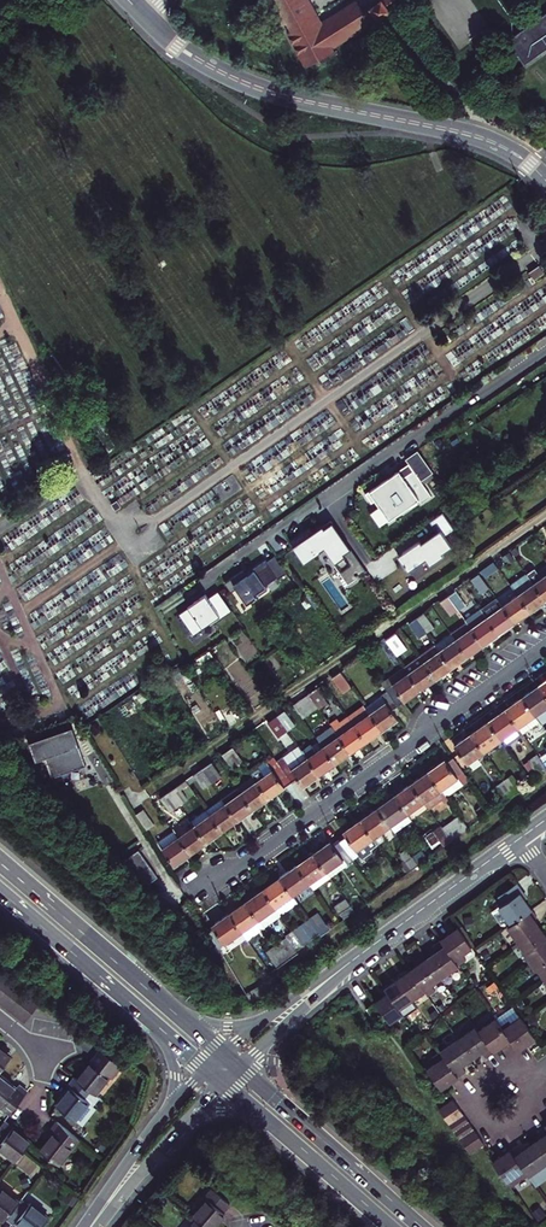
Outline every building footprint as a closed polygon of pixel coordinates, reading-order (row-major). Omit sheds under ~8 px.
[(311,63),(322,58),(323,59),(326,58),(325,56),(336,49),(334,46),(379,16),(402,0),(377,0),(364,9),(358,0),(355,0),(322,22),(310,0),(276,0),(311,63)] [(517,51),(545,31),(545,13),(509,39),(517,51)] [(508,57),(517,70),(545,50),(545,31),(517,51),(508,57)] [(509,39),(500,45),(508,57),(517,51),(509,39)] [(541,266),(531,273),(536,280),(545,273),(545,272),(541,266)] [(435,472),(420,450),(408,459),(410,462),(367,492),(373,502),(377,500),(390,519),(420,500),(422,503),(433,496),(423,481),(435,472)] [(456,529),(444,512),(431,521),(438,531),(423,542),(421,539),(398,555),(409,570),(426,558),(430,564),(445,555),(443,552),(453,546),(446,536),(456,529)] [(367,569),(333,518),(324,524),(323,522),(313,528),(311,525),(291,538),(295,544),(294,544),(305,561),(322,550),(322,549),(326,546),(349,580),(357,575),(358,576),(367,569)] [(380,578),(397,566),(387,551),(370,562),(380,578)] [(243,568),(226,580),(232,590),(237,586),(248,601),(268,587),(266,584),(278,575),(279,577),(288,571),(276,554),(267,559),(265,556),(252,564),(255,568),(247,573),(243,568)] [(530,576),(530,577),(545,600),(545,577),(543,579),(538,570),(530,576)] [(530,577),(515,588),(520,595),(532,612),(540,607),(545,602),(545,600),(530,577)] [(232,607),(218,586),(207,593),(205,590),(187,602),(188,603),(178,609),(193,631),(209,620),(211,622),(232,607)] [(459,590),(451,595),(461,609),(468,605),(459,590)] [(453,614),(461,609),(451,595),(444,600),(453,614)] [(505,605),(517,623),(524,618),(532,612),(520,595),(505,605)] [(517,623),(505,605),(499,597),(484,607),(502,633),(508,629),(517,623)] [(494,639),(502,633),(484,607),(468,619),(469,621),(485,645),(494,639)] [(425,613),(418,618),(428,632),(435,627),(425,613)] [(428,632),(418,618),(411,623),(420,637),(428,632)] [(452,633),(468,657),(476,651),(485,645),(469,621),(452,633)] [(387,639),(397,653),(407,646),(398,632),(387,639)] [(452,633),(436,644),(452,668),(460,663),(468,657),(452,633)] [(417,649),(421,654),(438,678),(447,672),(452,668),(436,644),(432,638),(417,649)] [(429,684),(438,678),(421,654),(405,666),(421,689),(429,684)] [(421,689),(405,666),(383,681),(388,688),(399,705),(410,697),(421,689)] [(352,685),(342,670),(334,675),(344,690),(352,685)] [(310,692),(319,706),(326,701),(317,687),(310,692)] [(524,699),(542,725),(544,727),(545,726),(545,694),(541,687),(534,692),(524,699)] [(388,688),(365,704),(371,713),(383,730),(391,724),(401,717),(394,708),(399,705),(388,688)] [(304,717),(319,706),(310,692),(295,703),(304,717)] [(542,725),(524,699),(516,704),(507,711),(524,737),(542,725)] [(371,713),(365,704),(349,715),(355,724),(371,713)] [(289,730),(290,731),(298,725),(288,710),(279,716),(289,730)] [(508,748),(524,737),(507,711),(500,716),(490,723),(503,740),(508,748)] [(371,713),(355,724),(367,741),(375,735),(383,730),(371,713)] [(280,736),(289,730),(279,716),(271,722),(280,736)] [(503,740),(490,723),(482,728),(473,735),(485,752),(503,740)] [(367,741),(355,724),(339,735),(351,752),(358,747),(367,741)] [(49,775),(82,763),(75,743),(68,725),(25,740),(33,758),(42,755),(49,775)] [(339,735),(325,746),(336,762),(345,756),(351,752),(339,735)] [(485,752),(473,735),(467,739),(456,747),(468,765),(485,752)] [(304,752),(308,757),(325,746),(321,740),(304,752)] [(246,760),(236,745),(225,753),(236,767),(246,760)] [(336,762),(325,746),(308,757),(320,774),(327,769),(336,762)] [(288,762),(282,766),(292,780),(298,776),(304,784),(312,779),(320,774),(308,757),(304,752),(289,763),(288,762)] [(275,756),(254,771),(255,772),(259,778),(273,768),(275,771),(282,766),(275,756)] [(440,764),(428,772),(441,791),(445,796),(469,779),(454,757),(448,762),(446,759),(440,764)] [(540,779),(545,775),(545,768),(539,757),(530,764),(540,779)] [(217,759),(205,767),(215,781),(227,773),(217,759)] [(273,768),(259,778),(270,795),(280,789),(292,780),(282,766),(275,771),(273,768)] [(207,787),(215,781),(205,767),(197,773),(207,787)] [(270,795),(259,778),(255,772),(239,783),(255,806),(264,800),(270,795)] [(441,791),(428,772),(419,778),(411,784),(424,803),(441,791)] [(513,776),(505,781),(516,796),(523,791),(513,776)] [(181,805),(198,793),(188,779),(171,790),(181,805)] [(516,796),(505,781),(497,787),(507,802),(516,796)] [(255,806),(239,783),(224,794),(239,817),(246,812),(255,806)] [(408,814),(424,803),(411,784),(404,789),(395,795),(408,814)] [(172,811),(181,805),(171,790),(162,797),(172,811)] [(441,791),(424,803),(428,808),(445,796),(441,791)] [(230,823),(239,817),(224,794),(207,806),(210,811),(222,828),(230,823)] [(388,800),(379,806),(392,825),(408,814),(395,795),(388,800)] [(210,811),(207,806),(190,818),(193,823),(210,811)] [(372,811),(362,818),(379,843),(388,836),(384,831),(392,825),(379,806),(372,811)] [(145,810),(138,815),(148,829),(155,825),(145,810)] [(222,828),(210,811),(193,823),(205,840),(214,834),(222,828)] [(408,814),(392,825),(396,831),(412,821),(408,814)] [(468,830),(458,816),(441,827),(452,842),(468,830)] [(193,823),(190,818),(174,829),(177,834),(193,823)] [(346,834),(341,837),(355,859),(379,843),(362,818),(353,824),(344,831),(346,834)] [(197,846),(205,840),(193,823),(177,834),(189,851),(197,846)] [(444,847),(452,842),(441,827),(434,832),(444,847)] [(189,851),(177,834),(174,829),(173,828),(158,838),(174,862),(183,855),(189,851)] [(323,846),(314,852),(326,871),(344,859),(348,864),(355,859),(341,837),(333,843),(331,840),(323,846)] [(142,885),(154,876),(132,848),(119,861),(142,885)] [(410,871),(419,865),(413,857),(408,849),(399,855),(410,871)] [(419,865),(428,859),(422,851),(413,857),(419,865)] [(326,871),(314,852),(306,858),(296,865),(309,883),(326,871)] [(344,859),(326,871),(330,877),(348,864),(344,859)] [(293,895),(309,883),(296,865),(289,870),(280,876),(293,895)] [(293,895),(280,876),(271,883),(263,888),(276,906),(293,895)] [(296,900),(313,889),(309,883),(293,895),(296,900)] [(509,925),(510,927),(530,913),(522,901),(518,895),(521,893),(515,885),(496,899),(502,907),(490,916),(499,928),(504,929),(509,925)] [(255,893),(246,900),(259,918),(276,906),(263,888),(255,893)] [(350,906),(339,890),(328,897),(339,913),(350,906)] [(280,912),(296,900),(293,895),(276,906),(280,912)] [(243,929),(259,918),(246,900),(237,906),(230,911),(243,929)] [(205,932),(214,947),(224,940),(226,942),(243,929),(230,911),(219,919),(213,923),(214,925),(205,932)] [(530,913),(510,927),(505,930),(518,947),(539,932),(534,926),(532,922),(535,920),(530,913)] [(320,935),(327,930),(316,914),(309,919),(319,933),(320,935)] [(247,936),(263,924),(259,918),(243,929),(247,936)] [(303,944),(319,933),(309,919),(293,930),(303,944)] [(470,948),(455,927),(447,932),(437,939),(456,966),(463,961),(459,955),(470,948)] [(294,951),(303,944),(293,930),(283,937),(284,938),(276,944),(287,959),(296,953),(294,951)] [(527,966),(545,953),(545,942),(539,932),(518,947),(525,957),(522,959),(527,966)] [(456,966),(437,939),(430,945),(434,950),(430,953),(424,957),(439,978),(456,966)] [(287,959),(276,944),(265,951),(276,966),(287,959)] [(527,966),(533,974),(536,972),(542,981),(545,979),(545,953),(527,966)] [(416,963),(406,970),(425,997),(432,992),(428,986),(439,978),(424,957),(416,963)] [(425,997),(406,970),(400,974),(394,979),(408,1000),(414,1008),(426,999),(425,997)] [(408,1000),(394,979),(387,984),(381,988),(384,992),(395,1009),(408,1000)] [(4,983),(0,987),(0,1002),(11,989),(4,983)] [(250,996),(255,1003),(268,993),(263,986),(250,996)] [(11,989),(0,1002),(0,1007),(4,1010),(17,994),(11,989)] [(395,1009),(384,992),(378,996),(371,1002),(380,1014),(383,1019),(387,1024),(400,1015),(395,1009)] [(26,1000),(17,994),(4,1010),(13,1017),(26,1000)] [(20,1024),(34,1007),(26,1000),(13,1017),(20,1024)] [(380,1014),(371,1002),(363,1008),(361,1009),(370,1021),(380,1014)] [(534,1041),(522,1023),(519,1019),(509,1026),(507,1022),(499,1027),(511,1045),(516,1053),(529,1044),(534,1041)] [(495,1021),(476,1034),(491,1055),(499,1050),(502,1047),(504,1050),(511,1045),(499,1027),(495,1021)] [(491,1055),(476,1034),(473,1028),(455,1040),(470,1061),(476,1057),(480,1054),(484,1060),(491,1055)] [(455,1040),(437,1053),(455,1080),(464,1074),(460,1068),(465,1064),(470,1061),(455,1040)] [(88,1066),(74,1083),(90,1096),(91,1097),(106,1079),(109,1082),(120,1069),(100,1052),(88,1066)] [(424,1071),(438,1092),(448,1085),(452,1082),(455,1080),(437,1053),(429,1058),(433,1064),(424,1071)] [(74,1083),(71,1080),(65,1088),(68,1091),(64,1095),(53,1109),(72,1125),(87,1106),(84,1103),(90,1096),(74,1083)] [(5,1117),(22,1096),(13,1090),(10,1093),(6,1090),(0,1085),(0,1113),(5,1117)] [(456,1110),(451,1103),(436,1113),(441,1120),(456,1110)] [(456,1110),(441,1120),(446,1128),(461,1117),(456,1110)] [(446,1128),(451,1135),(466,1124),(461,1117),(446,1128)] [(53,1169),(75,1142),(52,1124),(46,1133),(50,1136),(47,1139),(35,1154),(53,1169)] [(466,1124),(451,1135),(455,1142),(470,1131),(466,1124)] [(0,1126),(0,1156),(10,1164),(25,1146),(10,1134),(0,1126)] [(543,1129),(538,1132),(534,1135),(539,1141),(528,1148),(543,1169),(545,1168),(545,1134),(543,1129)] [(455,1142),(460,1149),(475,1138),(470,1131),(455,1142)] [(475,1138),(460,1149),(465,1156),(480,1146),(475,1138)] [(511,1151),(506,1154),(526,1182),(543,1169),(528,1148),(519,1154),(515,1148),(511,1151)] [(526,1182),(506,1154),(499,1159),(490,1165),(505,1187),(513,1181),(517,1187),(526,1182)] [(197,1226),(209,1226),(212,1223),(219,1216),(217,1214),(223,1206),(205,1190),(198,1197),(202,1200),(187,1218),(190,1221),(197,1226)] [(0,1195),(0,1224),(1,1223),(14,1207),(0,1195)] [(16,1203),(14,1207),(1,1223),(6,1226),(11,1226),(40,1226),(44,1222),(26,1207),(24,1209),(16,1203)]
